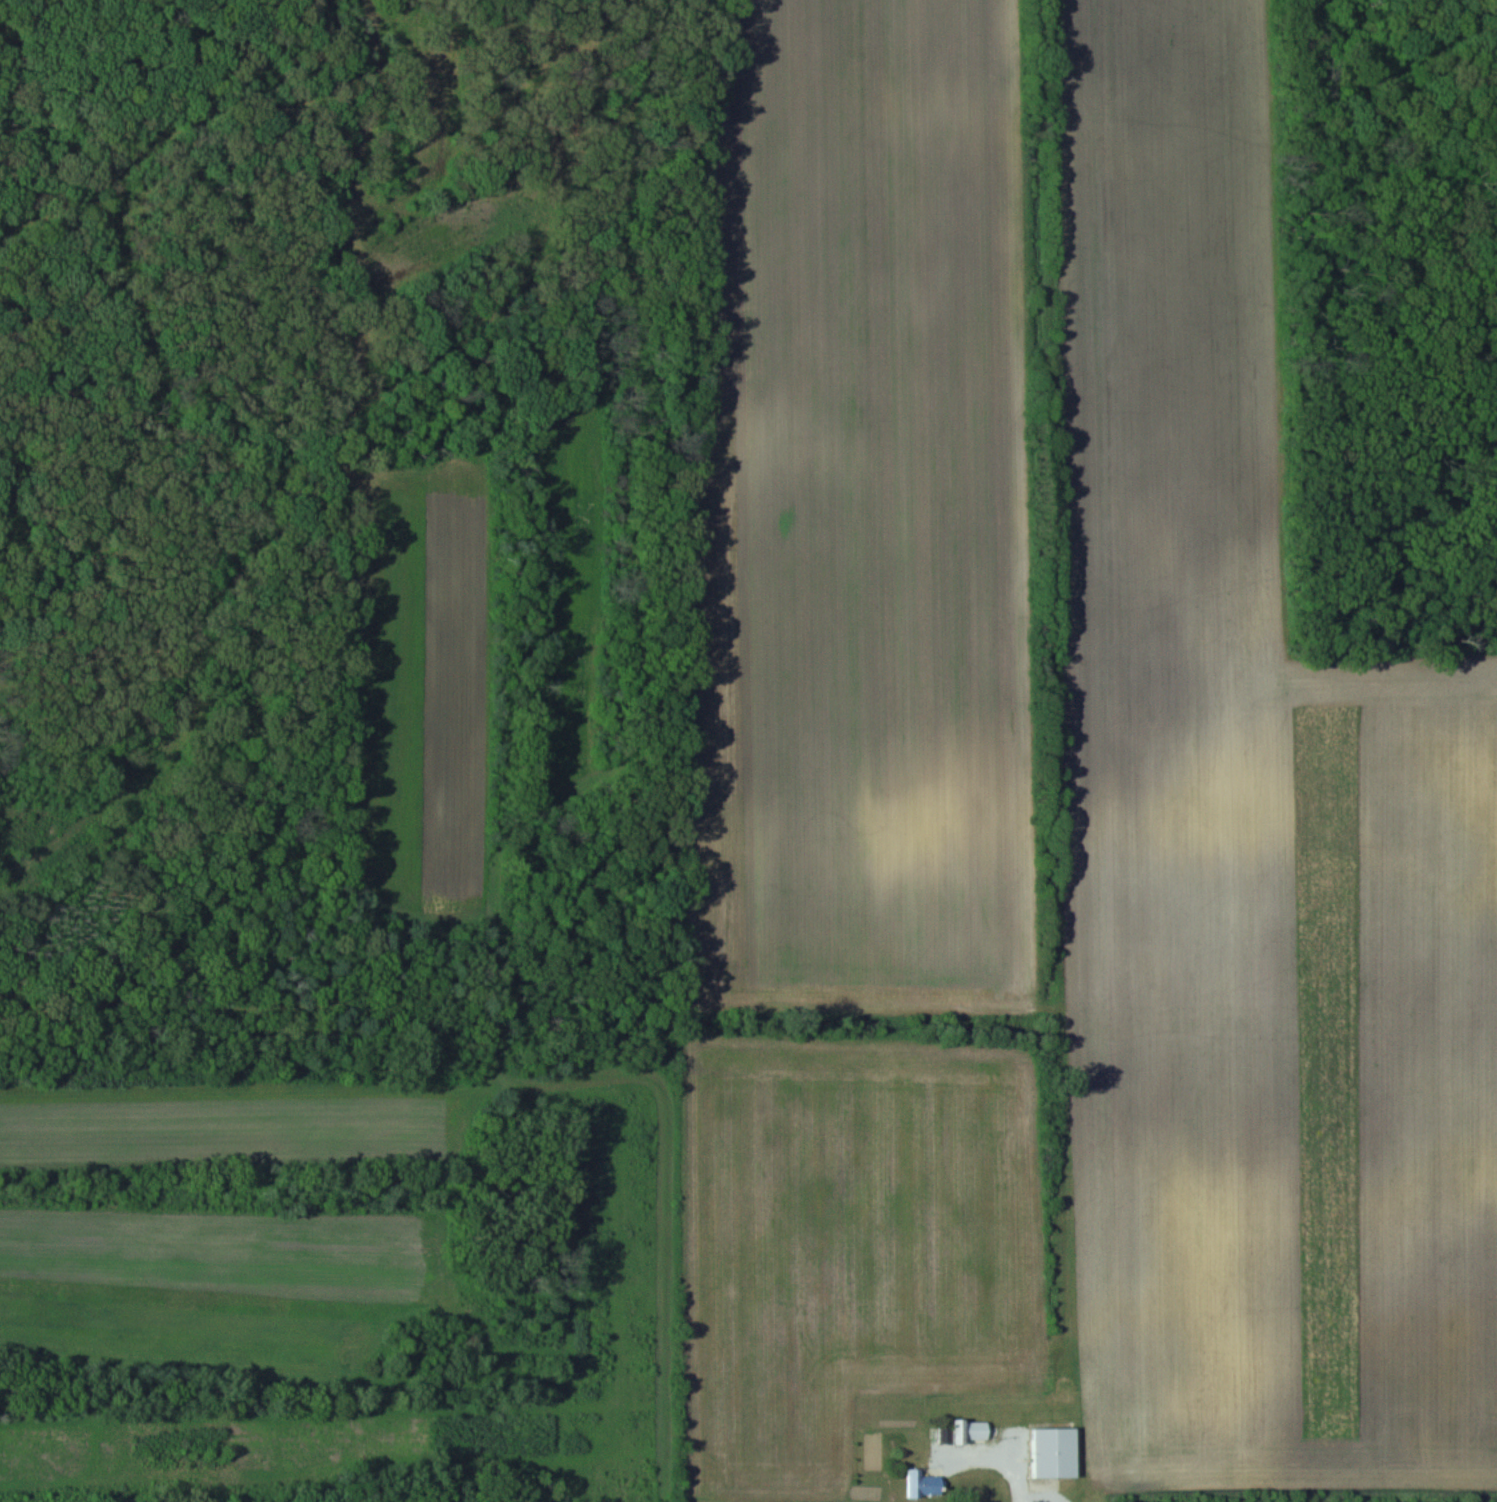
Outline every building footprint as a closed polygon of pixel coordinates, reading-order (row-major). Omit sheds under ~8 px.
[(987,1443),(987,1421),(950,1420),(950,1429),(940,1429),(940,1442),(987,1443)] [(1073,1478),(1073,1427),(1032,1427),(1032,1478),(1073,1478)] [(907,1497),(940,1497),(940,1476),(919,1476),(919,1469),(907,1469),(907,1497)]
